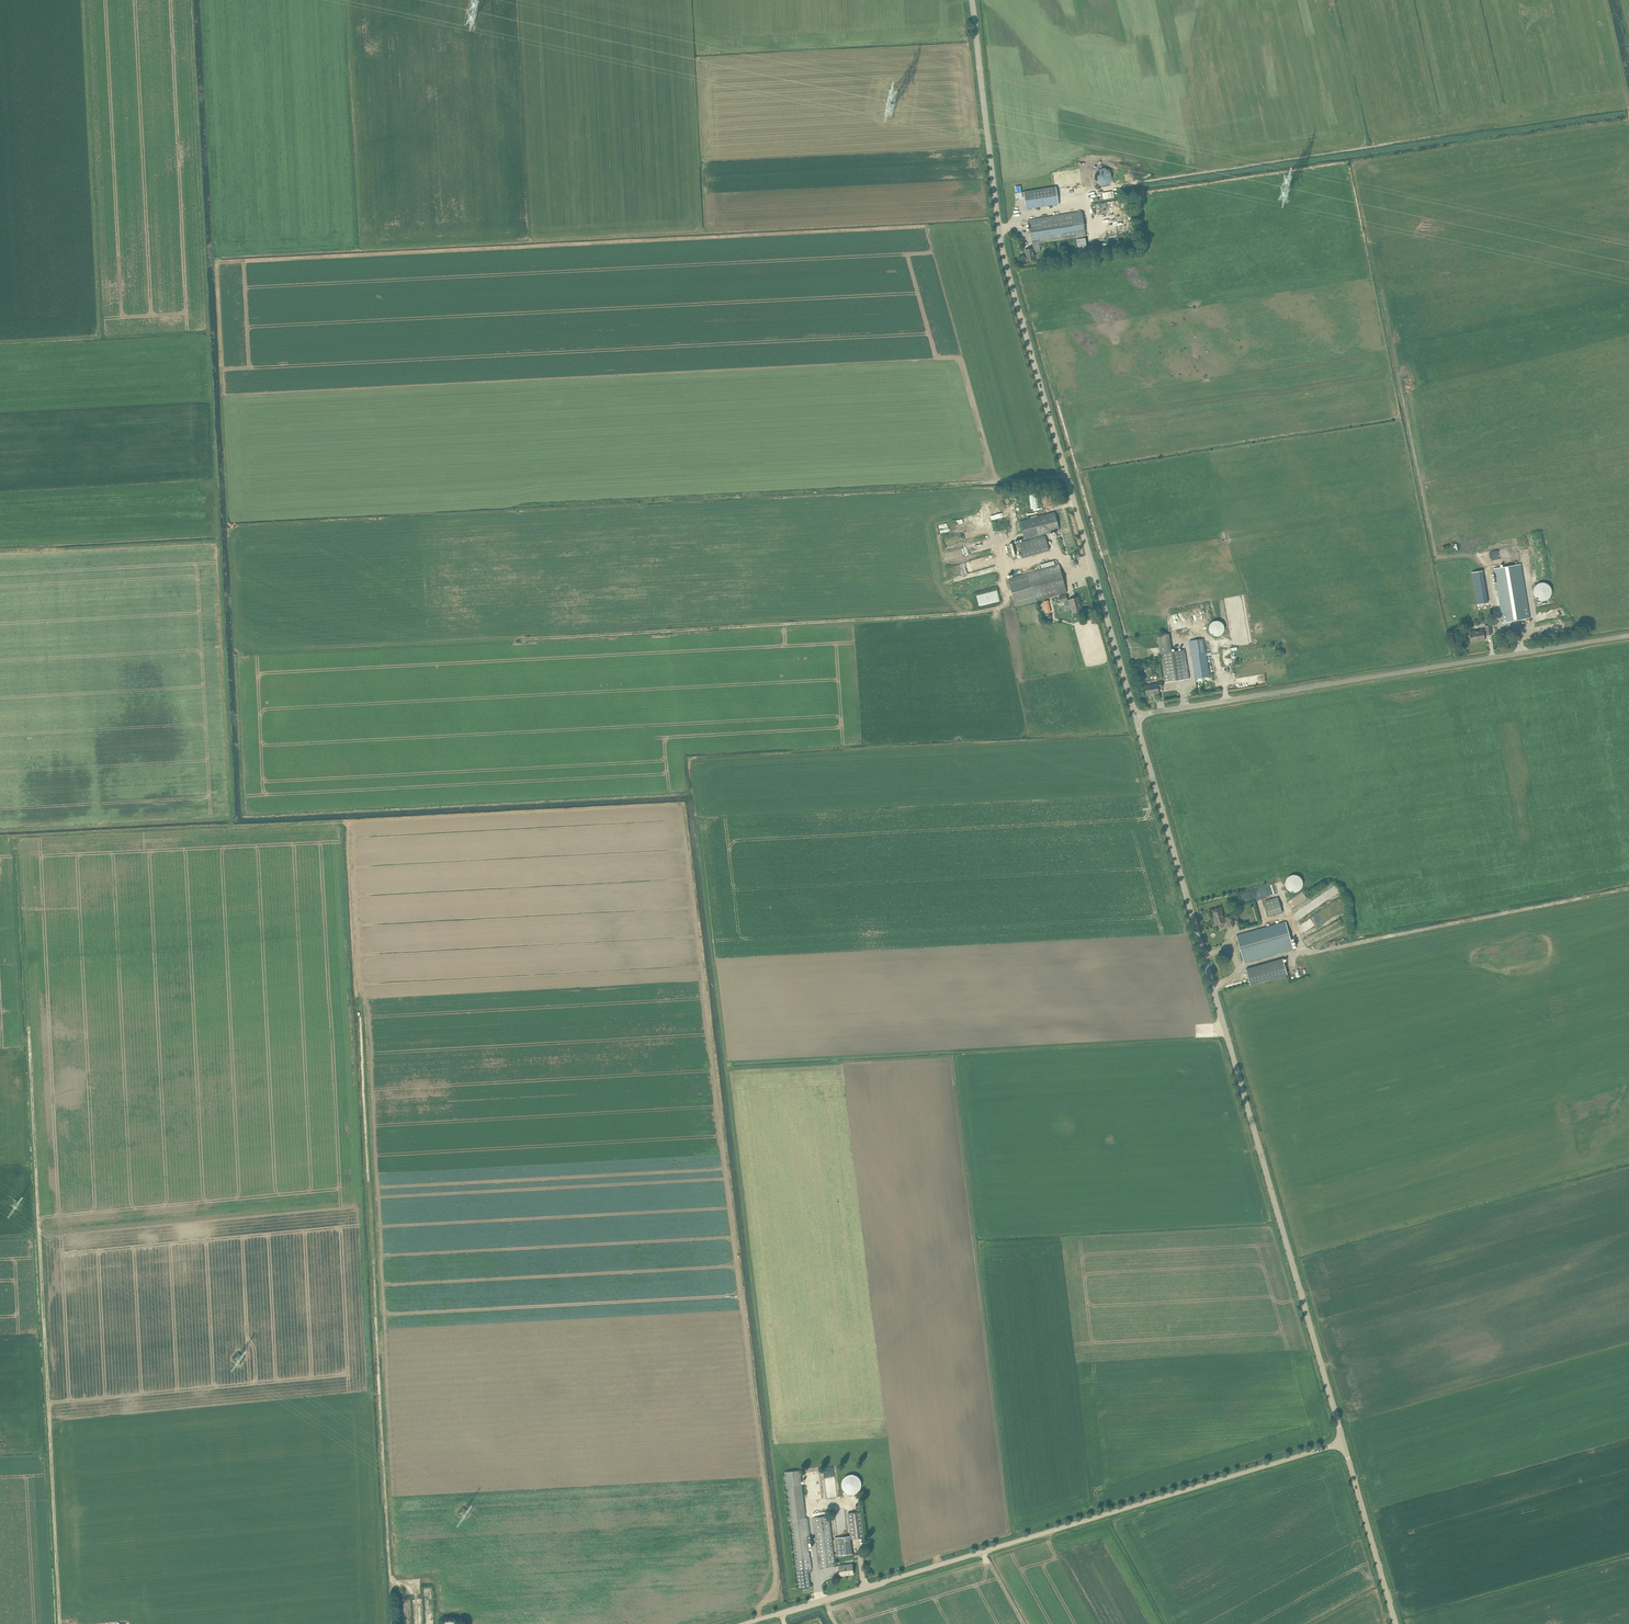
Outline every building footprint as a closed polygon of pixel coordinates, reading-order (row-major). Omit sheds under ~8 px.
[(1112,178),(1112,177),(1112,176),(1111,175),(1111,174),(1111,173),(1110,172),(1109,171),(1108,170),(1107,169),(1106,169),(1105,169),(1104,169),(1103,168),(1102,169),(1101,169),(1100,169),(1099,169),(1098,170),(1097,171),(1096,172),(1095,173),(1095,174),(1095,175),(1094,176),(1094,177),(1094,178),(1095,179),(1095,180),(1095,181),(1096,182),(1096,183),(1097,183),(1098,184),(1099,185),(1100,185),(1101,185),(1102,186),(1103,186),(1104,186),(1105,185),(1106,185),(1107,185),(1108,184),(1109,183),(1110,183),(1110,182),(1111,181),(1111,180),(1111,179),(1112,178)] [(1056,187),(1024,192),(1027,209),(1059,204),(1056,187)] [(1082,212),(1028,220),(1032,244),(1033,244),(1033,245),(1039,244),(1086,237),(1082,212)] [(1077,240),(1079,255),(1088,254),(1086,238),(1077,240)] [(1041,252),(1039,244),(1033,245),(1033,249),(1025,250),(1027,261),(1035,260),(1034,253),(1041,252)] [(1055,512),(1049,513),(1020,521),(1025,539),(1060,530),(1055,512)] [(1045,536),(1040,537),(1019,543),(1017,543),(1018,546),(1015,547),(1017,555),(1022,554),(1022,555),(1021,555),(1021,558),(1049,550),(1045,536)] [(1494,568),(1502,617),(1503,623),(1530,618),(1521,564),(1494,568)] [(1059,565),(1054,566),(1008,579),(1016,606),(1067,592),(1059,565)] [(1471,572),(1477,605),(1488,603),(1482,570),(1471,572)] [(1543,583),(1540,583),(1538,584),(1536,585),(1534,587),(1533,590),(1533,593),(1534,596),(1535,598),(1538,600),(1540,601),(1543,601),(1545,600),(1548,599),(1550,597),(1551,595),(1552,592),(1551,589),(1550,586),(1548,584),(1546,583),(1543,583)] [(1082,610),(1078,598),(1078,597),(1067,600),(1066,595),(1058,597),(1060,602),(1065,601),(1066,606),(1070,605),(1072,613),(1077,612),(1082,610)] [(1226,601),(1234,644),(1251,641),(1244,598),(1226,601)] [(1220,621),(1217,621),(1214,621),(1212,623),(1210,624),(1209,627),(1209,630),(1209,632),(1211,634),(1213,636),(1216,636),(1219,636),(1221,635),(1223,633),(1224,631),(1225,628),(1224,625),(1222,623),(1220,621)] [(1491,634),(1491,629),(1490,625),(1485,625),(1486,629),(1469,632),(1471,642),(1485,640),(1484,634),(1486,634),(1487,635),(1491,634)] [(1158,636),(1165,677),(1165,683),(1189,679),(1184,650),(1172,652),(1169,634),(1158,636)] [(1190,641),(1195,672),(1196,678),(1209,676),(1203,639),(1190,641)] [(1161,681),(1157,682),(1157,684),(1145,686),(1147,695),(1155,693),(1155,694),(1159,694),(1158,688),(1162,688),(1161,681)] [(1288,877),(1287,879),(1286,881),(1285,883),(1286,886),(1287,889),(1289,891),(1291,892),(1294,892),(1297,892),(1299,891),(1301,889),(1302,886),(1303,883),(1302,881),(1301,878),(1299,876),(1297,875),(1294,874),(1291,875),(1289,876),(1288,877)] [(1269,917),(1283,913),(1278,897),(1264,901),(1269,917)] [(1221,907),(1218,908),(1212,909),(1215,918),(1214,918),(1215,925),(1225,922),(1225,921),(1227,920),(1229,927),(1234,926),(1231,915),(1226,916),(1224,917),(1221,907)] [(1286,922),(1242,934),(1236,936),(1244,962),(1293,948),(1286,922)] [(1283,958),(1246,969),(1250,985),(1287,974),(1283,958)] [(805,1518),(799,1470),(784,1472),(790,1520),(805,1518)] [(850,1494),(852,1494),(853,1494),(855,1494),(857,1493),(858,1492),(859,1491),(860,1489),(861,1488),(862,1486),(862,1484),(862,1482),(861,1481),(860,1479),(859,1478),(858,1476),(857,1475),(855,1475),(853,1474),(852,1474),(850,1474),(848,1475),(847,1475),(845,1476),(844,1478),(843,1479),(842,1481),(842,1482),(842,1484),(842,1486),(842,1488),(843,1489),(844,1491),(845,1492),(847,1493),(848,1494),(850,1494)] [(848,1513),(850,1539),(865,1537),(862,1511),(861,1511),(860,1504),(856,1505),(857,1512),(848,1513)] [(814,1517),(819,1562),(820,1568),(835,1566),(834,1561),(837,1561),(836,1553),(833,1553),(829,1515),(814,1517)] [(808,1518),(805,1518),(790,1520),(798,1582),(798,1588),(810,1586),(808,1572),(812,1572),(812,1571),(808,1536),(810,1536),(808,1518)] [(835,1538),(837,1555),(852,1554),(850,1536),(835,1538)] [(853,1573),(853,1567),(852,1564),(839,1566),(840,1575),(846,1575),(846,1574),(853,1573)]
